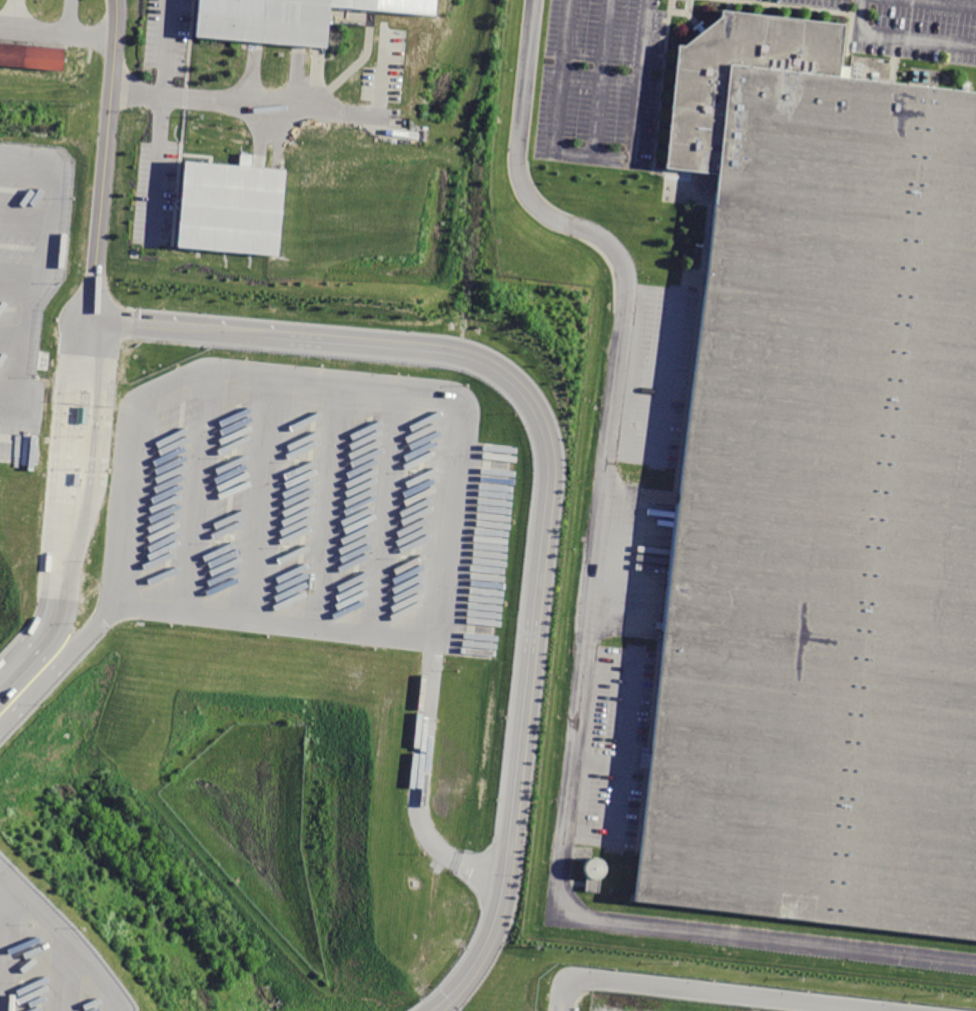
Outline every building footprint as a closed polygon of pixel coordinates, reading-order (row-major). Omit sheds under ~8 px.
[(195,36),(327,47),(330,5),(436,14),(437,0),(198,0),(195,36)] [(843,76),(847,24),(729,12),(677,44),(667,166),(681,168),(679,182),(693,206),(711,206),(633,904),(975,945),(975,91),(843,76)] [(0,42),(0,65),(63,69),(64,46),(0,42)] [(185,160),(177,247),(278,256),(285,168),(185,160)]
